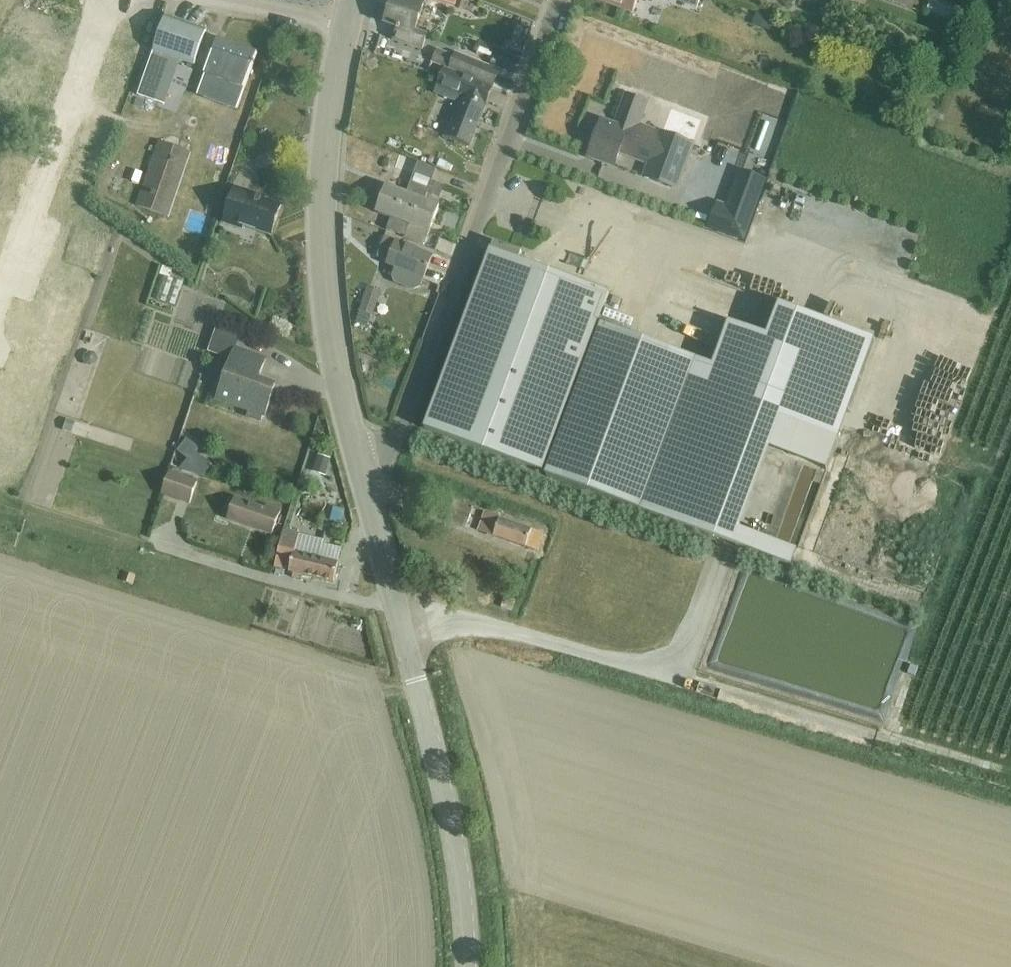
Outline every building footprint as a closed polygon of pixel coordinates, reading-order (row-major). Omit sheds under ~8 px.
[(425,0),(406,0),(406,1),(403,0),(392,0),(384,24),(397,28),(393,41),(422,50),(426,37),(414,33),(425,0)] [(596,1),(633,14),(638,0),(597,0),(596,1)] [(697,9),(701,0),(673,0),(697,9)] [(932,15),(953,15),(953,4),(932,3),(932,15)] [(777,19),(758,12),(753,25),(772,32),(777,19)] [(147,70),(138,96),(151,101),(162,105),(168,90),(178,60),(184,62),(194,66),(207,32),(166,18),(156,47),(147,70)] [(218,40),(205,75),(217,80),(224,83),(221,90),(217,101),(237,109),(244,90),(258,54),(242,49),(218,40)] [(455,58),(437,51),(432,64),(450,71),(493,88),(499,73),(456,56),(455,58)] [(720,64),(716,73),(724,76),(728,67),(720,64)] [(486,105),(492,89),(444,70),(437,89),(463,99),(457,113),(455,112),(445,138),(470,147),(486,105)] [(602,123),(589,158),(598,161),(614,167),(616,161),(621,148),(652,159),(651,161),(645,178),(676,190),(687,161),(693,145),(662,133),(638,125),(647,103),(625,95),(613,127),(602,123)] [(193,153),(162,142),(139,208),(170,219),(193,153)] [(386,187),(376,213),(390,219),(401,223),(406,210),(409,211),(414,197),(424,201),(426,194),(429,188),(432,181),(432,179),(435,171),(417,164),(413,175),(406,194),(386,187)] [(718,205),(709,228),(743,240),(764,183),(740,174),(728,208),(718,205)] [(429,188),(426,194),(440,200),(446,186),(432,181),(429,188)] [(251,193),(237,189),(225,224),(244,231),(245,228),(273,238),(283,207),(250,196),(251,193)] [(390,219),(386,230),(404,237),(403,238),(424,246),(429,233),(439,207),(424,201),(414,197),(409,211),(406,210),(401,223),(390,219)] [(412,289),(419,286),(431,257),(385,239),(379,254),(378,257),(389,261),(387,265),(395,268),(392,275),(395,282),(412,289)] [(522,253),(494,243),(425,430),(543,474),(609,295),(548,272),(519,261),(522,253)] [(165,275),(157,300),(176,306),(184,282),(165,275)] [(369,287),(356,323),(368,328),(381,292),(369,287)] [(547,477),(717,540),(753,444),(827,471),(875,341),(780,306),(768,338),(730,324),(714,367),(602,326),(547,477)] [(968,403),(987,337),(969,332),(970,330),(950,324),(930,392),(968,403)] [(217,401),(250,412),(248,417),(261,422),(263,417),(265,418),(276,387),(253,379),(255,373),(261,375),(266,360),(235,349),(239,338),(217,330),(209,352),(232,360),(217,401)] [(85,355),(83,361),(86,365),(91,367),(96,364),(97,359),(95,354),(89,353),(85,355)] [(67,421),(63,432),(70,434),(74,424),(67,421)] [(189,460),(180,470),(203,477),(211,466),(196,454),(199,449),(187,440),(178,452),(189,460)] [(319,457),(315,470),(326,473),(330,461),(319,457)] [(174,475),(167,496),(190,504),(198,483),(174,475)] [(452,499),(445,521),(466,529),(473,506),(452,499)] [(266,511),(236,501),(229,519),(273,534),(281,512),(267,507),(266,511)] [(534,553),(540,535),(485,516),(479,533),(534,553)] [(295,554),(300,535),(284,531),(275,568),(290,571),(290,572),(334,583),(339,565),(295,554)] [(507,599),(502,610),(512,613),(516,602),(507,599)]
